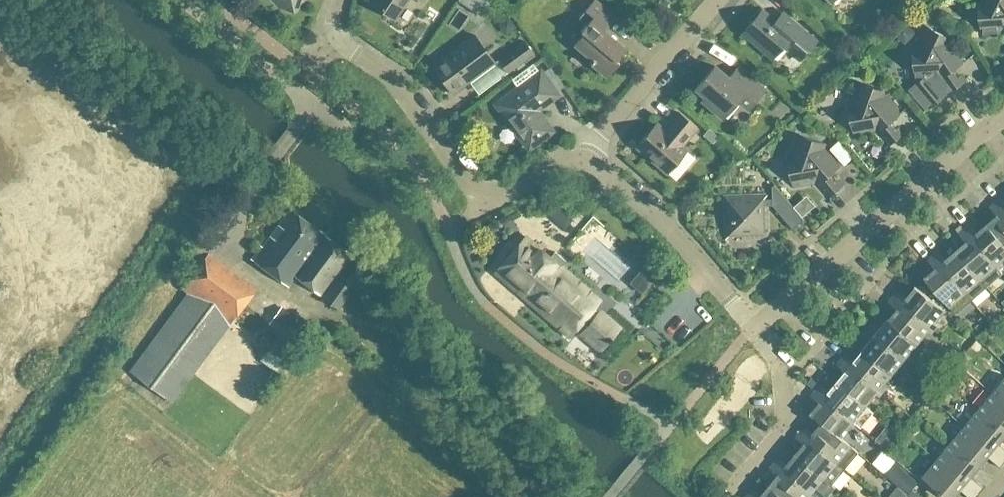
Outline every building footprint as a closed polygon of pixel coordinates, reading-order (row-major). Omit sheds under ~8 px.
[(408,0),(371,0),(370,1),(396,19),(408,0)] [(482,15),(492,0),(460,0),(482,15)] [(604,29),(615,16),(596,0),(594,0),(579,18),(587,24),(581,31),(584,33),(575,44),(593,59),(590,62),(607,76),(620,61),(617,59),(626,48),(604,29)] [(981,33),(1003,31),(1003,33),(1003,0),(978,0),(981,33)] [(816,40),(790,17),(783,11),(775,21),(762,10),(743,32),(773,57),(783,45),(800,59),(816,40)] [(967,61),(954,43),(956,39),(926,25),(916,45),(913,45),(915,78),(918,78),(918,80),(908,88),(907,89),(926,111),(927,110),(927,109),(929,107),(930,109),(949,93),(968,80),(963,73),(958,77),(952,68),(964,60),(965,62),(967,61)] [(454,93),(496,62),(475,34),(433,65),(454,93)] [(508,72),(534,53),(524,40),(499,59),(508,72)] [(535,109),(557,93),(557,92),(565,86),(550,66),(541,74),(533,63),(512,79),(517,85),(499,97),(502,101),(499,104),(529,146),(550,130),(535,109)] [(748,109),(766,89),(739,65),(729,77),(715,65),(696,88),(705,96),(702,100),(723,117),(738,100),(748,109)] [(903,112),(889,95),(890,92),(859,81),(852,102),(848,102),(854,135),(876,131),(889,146),(906,131),(901,125),(897,129),(890,121),(900,112),(902,113),(903,112)] [(682,146),(698,128),(678,111),(664,128),(657,123),(637,147),(667,173),(687,150),(682,146)] [(710,127),(704,134),(713,142),(719,136),(710,127)] [(843,164),(828,148),(829,144),(798,133),(791,154),(787,155),(793,187),(815,183),(828,198),(846,183),(841,177),(836,182),(829,173),(840,164),(841,166),(843,164)] [(794,206),(775,184),(773,186),(773,205),(794,228),(804,219),(802,216),(794,206)] [(769,237),(768,194),(724,195),(726,238),(769,237)] [(1001,197),(996,202),(1003,211),(1003,201),(1001,197)] [(801,200),(794,206),(802,216),(809,210),(801,200)] [(996,202),(990,206),(997,214),(987,223),(1003,243),(1003,211),(996,202)] [(351,253),(291,209),(263,248),(261,246),(252,259),(289,286),(296,277),(321,295),(351,253)] [(568,212),(559,223),(565,228),(574,217),(568,212)] [(987,223),(977,232),(970,224),(965,228),(979,245),(999,268),(1003,265),(1000,262),(1003,259),(1003,243),(987,223)] [(999,268),(979,245),(965,228),(960,233),(966,241),(956,249),(981,278),(993,268),(995,271),(999,268)] [(599,312),(594,307),(600,300),(561,266),(566,260),(555,251),(550,257),(526,236),(495,272),(570,336),(581,322),(586,327),(585,328),(587,329),(583,335),(599,349),(603,344),(605,345),(609,341),(610,342),(613,338),(612,337),(620,328),(600,311),(599,312)] [(231,325),(257,290),(196,245),(171,279),(183,289),(182,290),(189,295),(132,374),(174,403),(231,325)] [(981,278),(956,249),(946,258),(939,250),(934,255),(972,299),(987,286),(981,279),(981,278)] [(972,299),(934,255),(929,259),(936,267),(925,277),(949,306),(950,305),(956,313),(972,299)] [(647,262),(631,281),(643,292),(660,274),(647,262)] [(339,308),(352,290),(337,279),(324,297),(339,308)] [(945,310),(916,286),(906,297),(898,290),(894,296),(934,329),(937,325),(934,323),(945,310)] [(934,329),(894,296),(890,301),(898,308),(889,318),(918,342),(928,330),(931,333),(934,329)] [(918,342),(889,318),(880,328),(872,322),(868,327),(887,343),(908,360),(912,357),(908,354),(918,342)] [(908,360),(887,343),(868,327),(864,332),(872,339),(863,349),(892,374),(902,362),(905,364),(908,360)] [(892,374),(863,349),(854,360),(846,353),(842,358),(882,392),(886,388),(882,386),(892,374)] [(882,392),(842,358),(838,364),(846,370),(837,381),(866,405),(876,393),(879,396),(882,392)] [(993,392),(1003,401),(1003,379),(993,392)] [(857,423),(861,427),(874,411),(866,405),(837,381),(828,391),(820,384),(816,390),(857,423)] [(857,423),(816,390),(812,395),(820,402),(810,413),(821,422),(822,422),(840,437),(841,436),(850,424),(853,427),(857,423)] [(993,392),(979,409),(1003,429),(1003,401),(993,392)] [(979,409),(965,426),(1003,458),(1003,447),(997,442),(1003,434),(1003,429),(979,409)] [(852,445),(841,436),(840,437),(822,422),(821,422),(813,432),(805,426),(801,431),(845,468),(858,452),(851,446),(852,445)] [(889,423),(876,439),(887,448),(900,433),(889,423)] [(965,426),(951,442),(978,465),(987,455),(1000,466),(1003,462),(1003,458),(965,426)] [(845,468),(801,431),(796,436),(804,443),(796,453),(825,478),(832,483),(845,468)] [(978,465),(951,442),(937,460),(978,493),(984,486),(970,475),(978,465)] [(815,490),(825,478),(796,453),(787,464),(779,457),(775,462),(815,496),(818,492),(815,490)] [(889,487),(864,459),(853,468),(878,496),(889,487)] [(937,460),(923,476),(948,496),(951,496),(959,488),(970,496),(975,496),(978,493),(937,460)] [(775,462),(770,467),(778,474),(769,485),(785,496),(814,496),(815,496),(775,462)] [(914,478),(895,463),(886,474),(905,489),(914,478)] [(769,485),(761,495),(753,488),(748,494),(753,496),(785,496),(769,485)]
